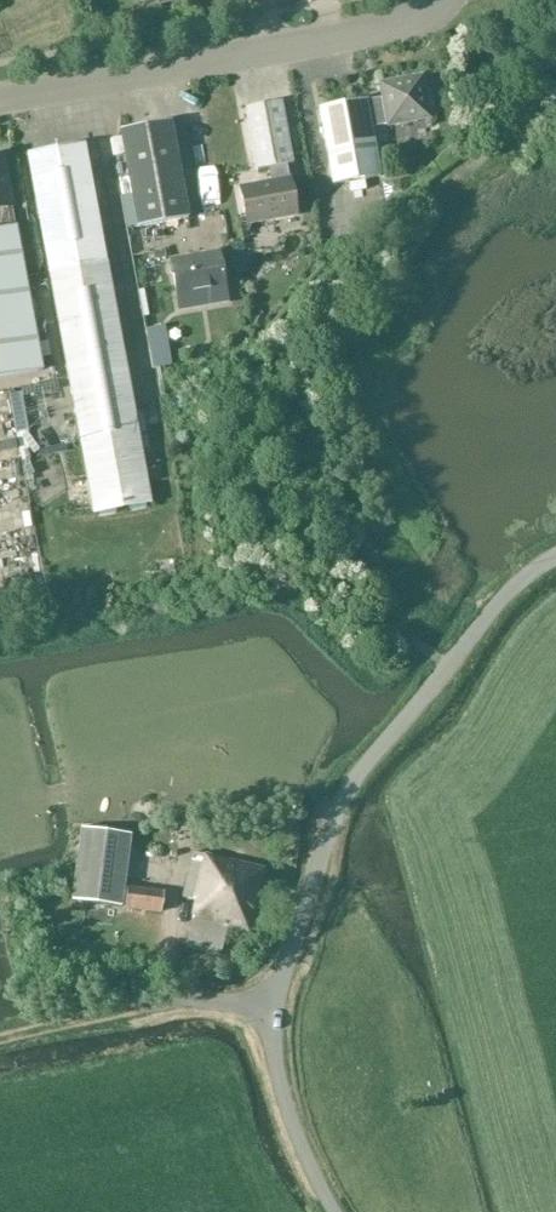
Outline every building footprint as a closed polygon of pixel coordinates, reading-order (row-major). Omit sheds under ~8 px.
[(367,101),(367,100),(319,109),(333,185),(381,176),(372,128),(387,126),(388,127),(431,119),(423,76),(380,84),(382,99),(367,101)] [(106,112),(126,107),(123,95),(103,101),(106,112)] [(281,101),(246,107),(257,171),(268,169),(271,183),(240,189),(247,225),(297,216),(290,179),(290,180),(287,165),(293,164),(281,101)] [(121,131),(122,134),(139,228),(188,219),(170,121),(121,131)] [(27,154),(49,273),(94,513),(151,503),(85,144),(27,154)] [(43,371),(16,227),(16,228),(12,207),(3,156),(0,157),(0,379),(43,371)] [(174,275),(176,290),(178,299),(226,291),(219,252),(171,261),(171,263),(170,266),(171,273),(174,275)] [(132,836),(84,829),(73,901),(121,907),(132,836)] [(194,854),(183,899),(197,902),(187,948),(222,956),(229,928),(249,933),(264,870),(194,854)] [(162,914),(165,893),(129,888),(126,908),(162,914)]
